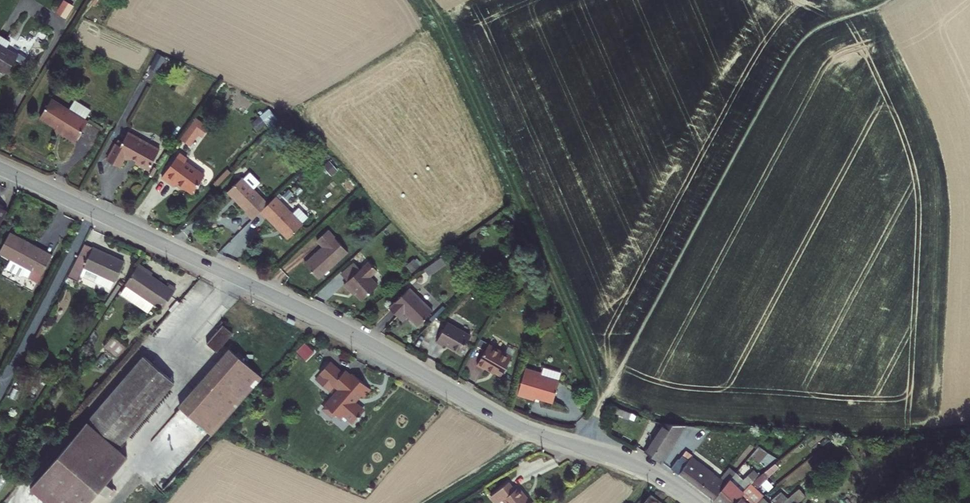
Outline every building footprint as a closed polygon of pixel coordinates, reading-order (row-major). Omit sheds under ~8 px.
[(61,0),(56,15),(67,19),(73,4),(61,0)] [(3,58),(14,41),(2,33),(6,27),(0,24),(0,56),(3,58)] [(158,72),(165,58),(158,54),(150,68),(158,72)] [(48,96),(44,93),(33,112),(37,114),(48,96)] [(63,105),(48,96),(37,114),(59,127),(57,130),(70,138),(82,117),(79,115),(85,105),(69,96),(63,105)] [(197,127),(186,119),(173,139),(180,144),(188,132),(192,134),(197,127)] [(114,140),(109,137),(99,154),(113,162),(120,151),(124,153),(126,150),(131,154),(128,159),(141,166),(154,144),(123,126),(114,140)] [(181,156),(172,149),(155,175),(168,184),(171,179),(185,189),(196,174),(178,161),(181,156)] [(262,195),(236,169),(221,183),(240,204),(238,207),(244,212),(253,204),(259,211),(262,209),(283,231),(298,217),(270,188),(262,195)] [(22,257),(29,260),(24,269),(33,273),(47,247),(5,224),(0,233),(0,245),(7,249),(4,255),(19,263),(22,257)] [(340,248),(319,226),(308,236),(315,243),(305,252),(306,253),(298,261),(310,275),(340,248)] [(106,275),(116,253),(78,234),(59,270),(68,275),(69,272),(76,259),(106,275)] [(306,253),(305,252),(296,260),(298,261),(306,253)] [(160,274),(129,254),(117,272),(156,296),(164,284),(157,280),(160,274)] [(69,272),(99,288),(106,275),(76,259),(69,272)] [(440,260),(424,270),(428,275),(443,265),(440,260)] [(342,291),(344,289),(354,300),(370,286),(362,278),(370,271),(361,262),(353,270),(346,263),(333,275),(339,281),(336,284),(342,291)] [(168,278),(160,274),(157,280),(164,284),(168,278)] [(423,305),(402,282),(380,303),(389,313),(396,307),(408,320),(423,305)] [(225,322),(214,312),(197,331),(209,340),(225,322)] [(462,328),(439,315),(426,336),(434,341),(437,337),(451,345),(462,328)] [(115,357),(124,347),(113,337),(103,347),(115,357)] [(504,350),(479,337),(467,361),(476,365),(479,361),(494,370),(504,350)] [(210,424),(261,367),(227,341),(177,397),(210,424)] [(116,436),(170,373),(139,349),(85,410),(116,436)] [(346,366),(340,361),(328,374),(330,376),(336,380),(331,386),(330,385),(321,395),(321,400),(324,404),(330,403),(332,405),(340,404),(349,412),(353,407),(355,407),(355,405),(357,403),(357,399),(352,394),(348,393),(350,386),(353,387),(355,384),(358,386),(365,378),(349,364),(346,366)] [(542,373),(526,368),(518,395),(534,400),(534,397),(552,402),(558,381),(541,376),(542,373)] [(561,373),(543,368),(542,373),(541,376),(558,381),(561,373)] [(119,439),(116,436),(85,410),(84,409),(29,473),(62,502),(119,439)] [(686,426),(663,424),(643,451),(660,463),(686,426)] [(119,439),(62,502),(64,502),(75,502),(98,476),(104,469),(126,444),(119,439)] [(694,454),(688,449),(673,467),(713,501),(729,481),(731,478),(726,475),(724,477),(720,475),(718,478),(692,458),(694,454)] [(112,475),(104,469),(98,476),(105,483),(112,475)] [(478,489),(484,498),(489,494),(496,502),(520,502),(513,494),(517,492),(507,480),(501,483),(495,476),(478,489)] [(729,481),(713,501),(716,502),(736,502),(744,493),(729,481)] [(750,485),(756,490),(759,486),(754,481),(750,485)] [(744,493),(736,502),(753,502),(748,499),(756,490),(750,485),(744,493)] [(784,492),(774,502),(775,502),(785,502),(790,498),(784,492)]
